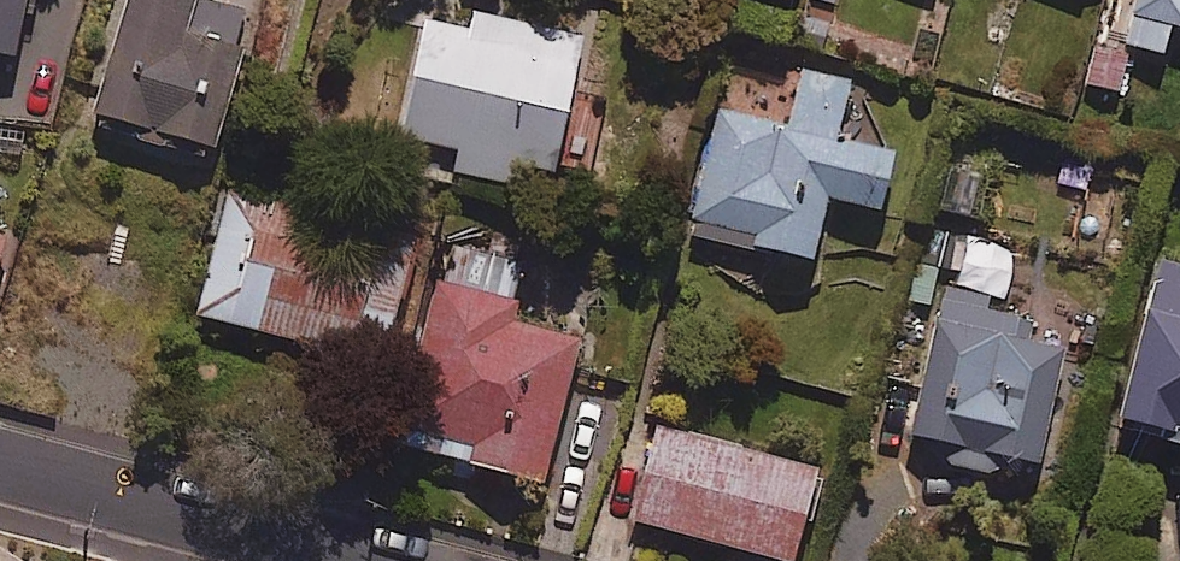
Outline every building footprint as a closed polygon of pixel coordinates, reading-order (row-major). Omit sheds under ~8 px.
[(12,56),(24,0),(0,0),(0,54),(12,56)] [(91,124),(216,155),(252,8),(217,0),(122,0),(91,124)] [(1122,37),(1160,48),(1168,19),(1179,22),(1179,0),(1133,0),(1122,37)] [(424,18),(391,156),(546,193),(583,37),(476,12),(472,29),(424,18)] [(851,80),(801,69),(788,122),(718,106),(689,231),(810,258),(824,196),(878,209),(891,151),(838,139),(851,80)] [(414,231),(229,187),(198,316),(383,360),(414,231)] [(523,264),(445,242),(390,439),(540,481),(580,338),(508,317),(523,264)] [(1161,260),(1116,422),(1179,440),(1179,265),(1161,260)] [(944,286),(908,436),(1036,466),(1065,347),(1019,336),(1026,306),(944,286)] [(816,466),(657,424),(632,518),(791,560),(816,466)]
